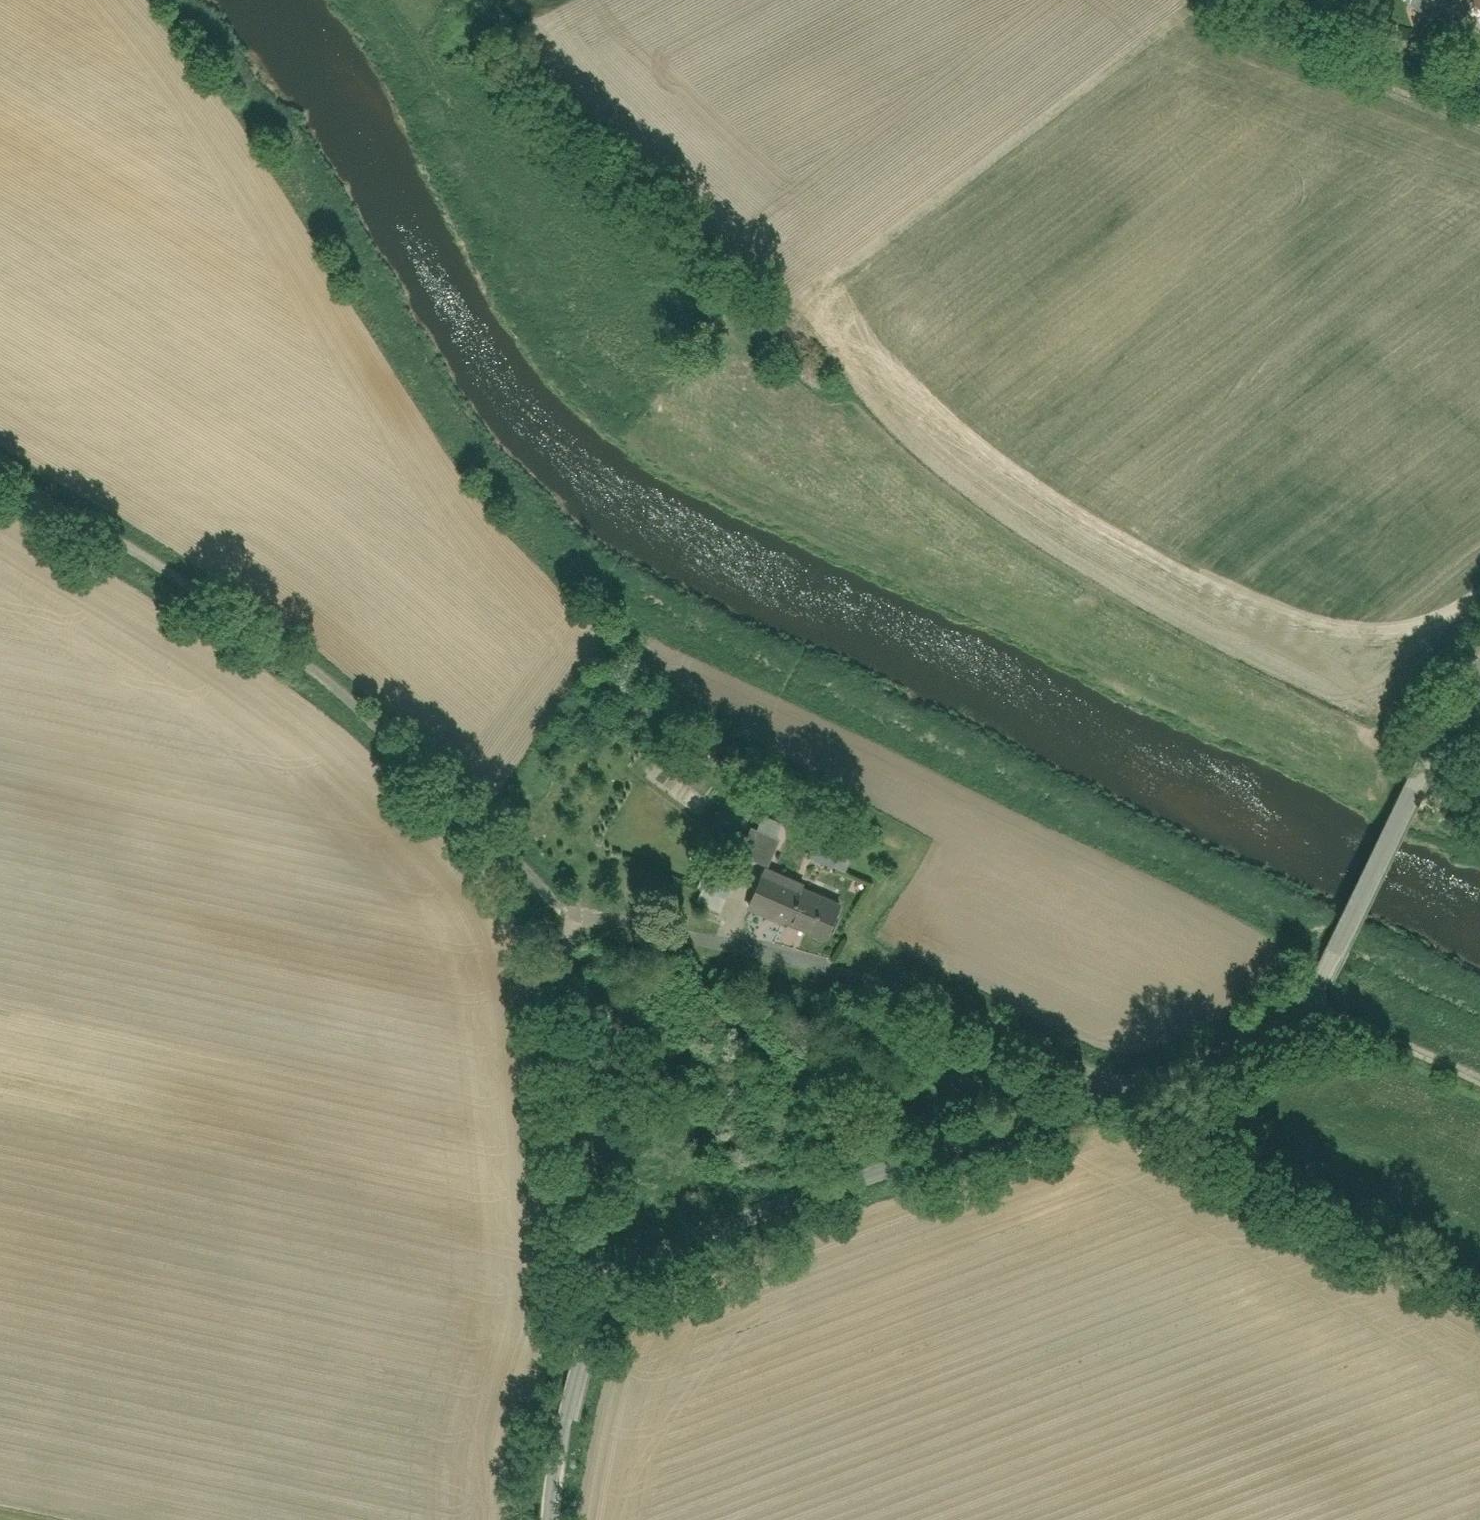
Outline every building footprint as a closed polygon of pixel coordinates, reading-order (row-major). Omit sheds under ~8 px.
[(1429,13),(1441,0),(1415,0),(1429,13)] [(790,826),(749,811),(743,825),(739,839),(779,854),(790,826)] [(765,867),(749,914),(835,943),(851,896),(765,867)]
